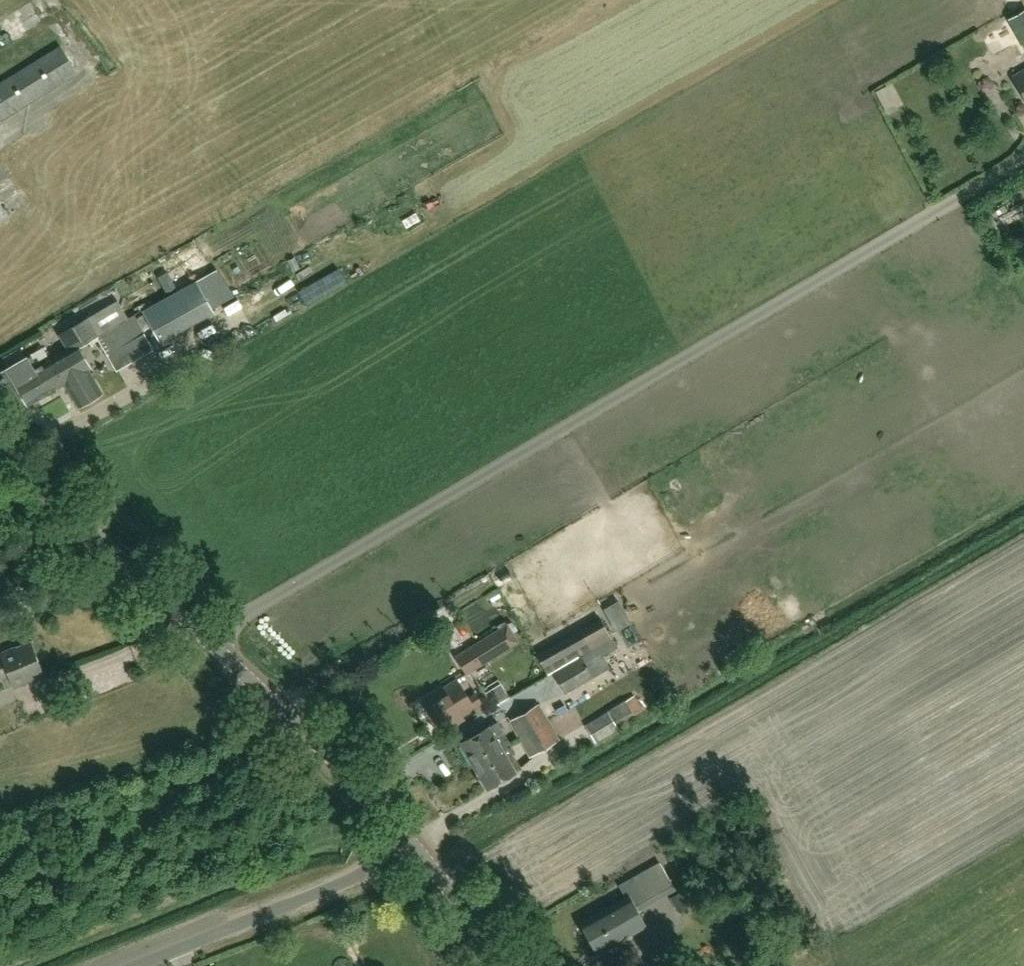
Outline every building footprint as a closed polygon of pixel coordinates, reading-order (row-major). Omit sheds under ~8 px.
[(1008,19),(1023,47),(1023,10),(1008,19)] [(1008,19),(977,37),(995,70),(1023,54),(1023,47),(1008,19)] [(76,72),(60,46),(0,84),(0,119),(76,72)] [(9,216),(0,202),(0,223),(9,216)] [(372,238),(356,242),(359,252),(375,248),(372,238)] [(288,260),(293,271),(300,268),(295,257),(288,260)] [(306,305),(345,282),(337,269),(298,291),(306,305)] [(205,296),(196,281),(164,298),(176,320),(179,327),(211,308),(205,296)] [(144,309),(156,331),(160,338),(179,327),(176,320),(164,298),(144,309)] [(69,351),(96,335),(128,318),(118,301),(60,334),(59,334),(69,351)] [(297,304),(282,314),(288,325),(304,315),(297,304)] [(128,318),(96,335),(107,354),(143,332),(144,331),(135,314),(128,318)] [(143,332),(107,354),(116,369),(152,348),(143,332)] [(33,369),(47,394),(65,383),(78,406),(102,392),(88,369),(91,368),(78,347),(77,346),(52,361),(51,359),(33,369)] [(27,405),(47,394),(33,369),(26,357),(6,369),(13,381),(27,405)] [(988,465),(979,470),(988,489),(998,485),(988,465)] [(600,617),(536,653),(544,668),(588,643),(591,649),(611,637),(600,617)] [(497,653),(496,652),(509,643),(500,629),(494,619),(481,627),(487,636),(456,656),(467,673),(497,653)] [(30,642),(14,649),(14,648),(0,653),(0,680),(2,680),(5,685),(12,682),(14,686),(43,674),(30,642)] [(552,672),(565,692),(592,677),(581,656),(552,672)] [(468,698),(457,679),(422,700),(440,729),(482,704),(476,693),(468,698)] [(596,743),(633,717),(631,712),(641,708),(635,696),(624,700),(586,725),(596,743)] [(520,738),(549,722),(538,704),(510,720),(520,738)] [(510,744),(497,722),(489,727),(489,726),(461,743),(474,765),(502,748),(503,749),(510,744)] [(531,756),(559,739),(549,722),(520,738),(531,756)] [(515,751),(510,744),(503,749),(502,748),(474,765),(487,788),(521,768),(512,753),(515,751)] [(598,952),(646,925),(635,905),(672,884),(660,863),(619,887),(625,898),(581,923),(598,952)] [(683,890),(671,897),(679,912),(692,905),(683,890)]
